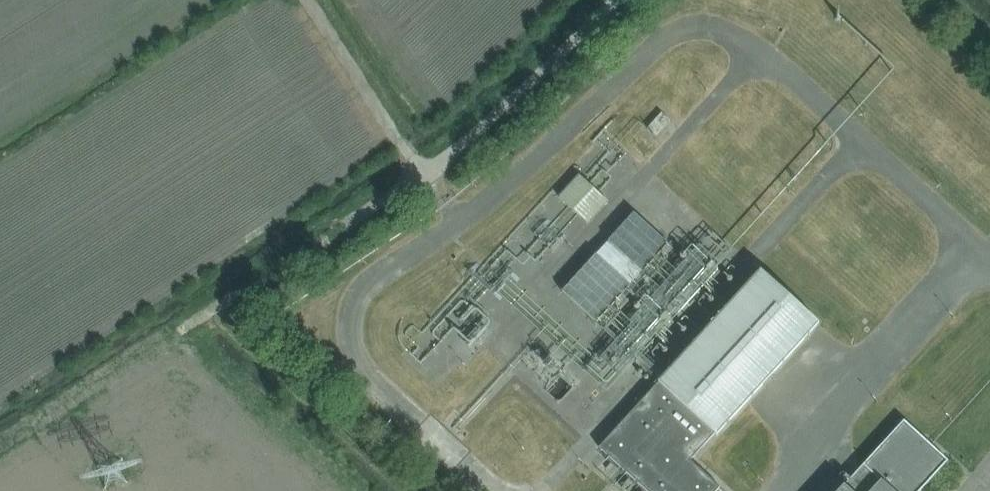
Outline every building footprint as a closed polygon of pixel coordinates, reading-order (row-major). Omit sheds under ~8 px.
[(656,135),(670,120),(661,111),(647,127),(656,135)] [(588,223),(608,200),(579,173),(558,196),(588,223)] [(668,242),(634,212),(608,240),(642,271),(668,242)] [(630,284),(596,254),(562,292),(596,322),(630,284)] [(714,432),(717,435),(819,322),(760,269),(599,447),(648,490),(715,490),(719,487),(689,459),(714,432)] [(838,490),(920,490),(948,461),(919,434),(903,419),(838,490)]
